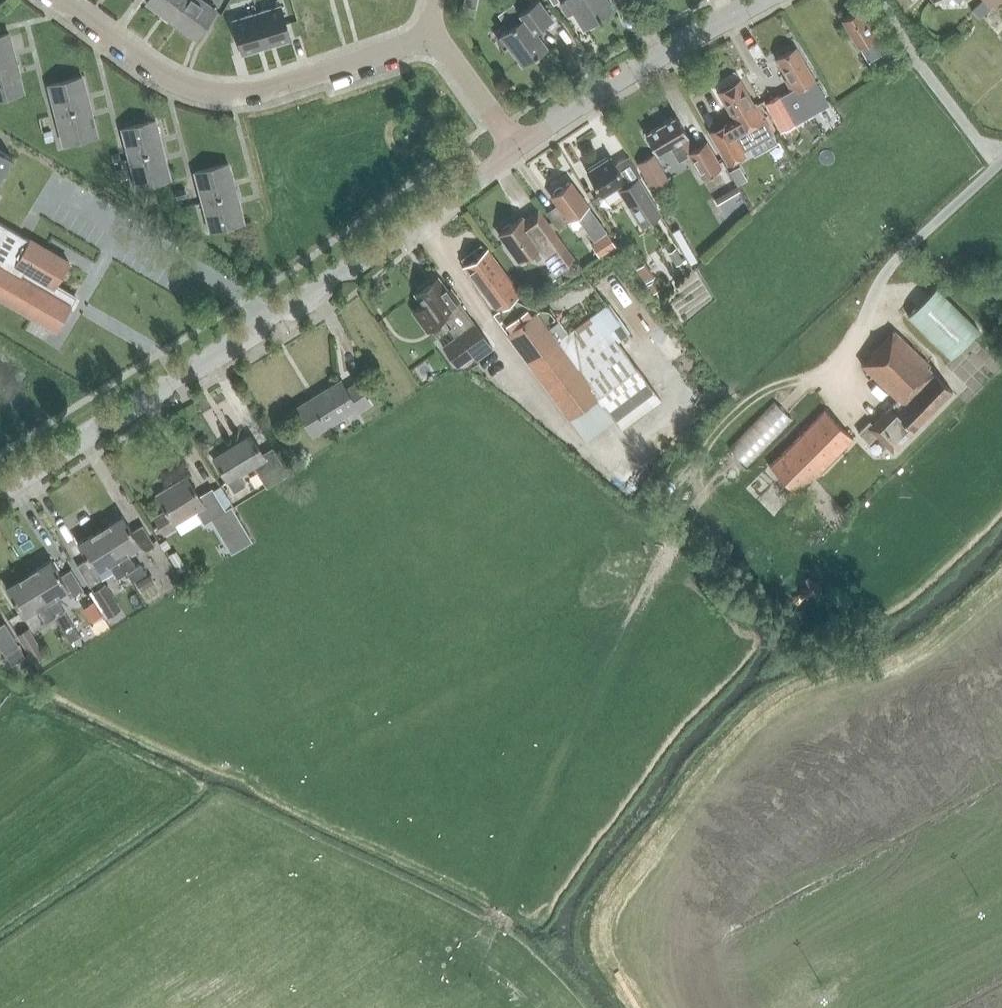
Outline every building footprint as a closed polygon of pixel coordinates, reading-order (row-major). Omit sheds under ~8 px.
[(185,0),(148,0),(147,2),(171,20),(185,0)] [(216,10),(202,0),(185,0),(171,20),(195,38),(216,10)] [(477,0),(464,0),(462,6),(476,9),(477,0)] [(551,17),(538,0),(537,0),(519,13),(522,18),(501,33),(523,63),(546,46),(534,30),(551,17)] [(561,3),(567,14),(575,10),(584,25),(611,8),(606,0),(566,0),(561,3)] [(1000,0),(982,0),(973,9),(981,17),(992,7),(1000,0)] [(280,5),(256,12),(266,46),(290,39),(280,5)] [(868,61),(891,48),(882,33),(875,37),(858,9),(842,19),(859,47),(860,47),(868,61)] [(256,12),(232,19),(242,54),(266,46),(256,12)] [(16,62),(9,33),(0,35),(0,67),(16,62)] [(815,79),(814,79),(796,47),(776,59),(787,78),(785,79),(792,92),(797,89),(808,108),(826,98),(815,79)] [(898,62),(890,50),(875,59),(883,71),(898,62)] [(24,92),(16,62),(0,67),(0,98),(24,92)] [(56,114),(90,106),(82,76),(49,85),(56,114)] [(756,104),(754,105),(739,80),(719,92),(734,120),(728,123),(727,122),(710,132),(728,163),(745,154),(741,146),(747,143),(748,145),(772,132),(756,104)] [(789,127),(803,119),(789,94),(775,102),(789,127)] [(64,144),(97,135),(90,106),(56,114),(64,144)] [(702,178),(721,167),(706,141),(694,148),(687,136),(688,135),(677,116),(645,134),(656,153),(675,142),(684,157),(688,154),(702,178)] [(129,157),(163,149),(155,120),(122,128),(129,157)] [(44,132),(46,142),(54,140),(51,130),(44,132)] [(137,187),(170,178),(163,149),(129,157),(137,187)] [(12,157),(0,150),(0,178),(12,157)] [(644,174),(658,166),(651,154),(637,162),(644,174)] [(660,214),(638,177),(627,184),(610,156),(586,171),(601,195),(616,186),(641,226),(660,214)] [(202,201),(236,192),(228,163),(195,171),(202,201)] [(745,178),(738,166),(729,171),(736,183),(745,178)] [(588,206),(570,181),(563,186),(558,185),(552,190),(552,194),(551,195),(569,220),(575,215),(594,240),(606,231),(588,206)] [(210,230),(243,221),(236,192),(202,201),(210,230)] [(573,258),(538,209),(524,219),(521,216),(512,223),(507,223),(501,227),(501,231),(499,233),(519,261),(531,252),(536,259),(543,254),(555,271),(573,258)] [(57,330),(76,298),(56,286),(69,262),(29,239),(0,222),(0,297),(57,330)] [(681,248),(688,244),(679,228),(672,232),(681,248)] [(615,246),(607,233),(590,244),(598,257),(615,246)] [(531,305),(521,292),(519,294),(486,249),(464,265),(496,309),(492,313),(506,332),(587,440),(614,420),(621,430),(661,401),(617,341),(629,331),(609,303),(568,334),(541,297),(531,305)] [(636,269),(646,282),(655,276),(645,262),(636,269)] [(448,289),(438,275),(413,293),(432,320),(434,319),(437,322),(445,317),(455,332),(439,343),(461,358),(474,349),(474,350),(487,341),(459,301),(460,300),(451,287),(448,289)] [(936,287),(907,316),(950,359),(979,330),(936,287)] [(893,450),(953,390),(928,366),(930,364),(894,330),(861,364),(898,399),(873,424),(869,420),(858,431),(869,442),(877,434),(893,450)] [(358,412),(370,405),(356,382),(345,389),(340,380),(296,408),(312,434),(356,408),(358,412)] [(730,442),(749,462),(796,417),(778,398),(730,442)] [(797,493),(853,437),(825,409),(769,465),(797,493)] [(272,447),(262,454),(251,435),(213,458),(233,491),(245,484),(238,474),(253,465),(266,487),(288,474),(272,447)] [(231,506),(225,509),(212,488),(198,496),(186,475),(156,494),(165,510),(154,517),(164,534),(176,527),(174,524),(196,511),(203,523),(206,521),(214,534),(239,519),(231,506)] [(155,545),(151,539),(142,525),(132,531),(122,515),(99,528),(126,572),(132,581),(146,573),(140,563),(136,566),(127,553),(140,545),(144,552),(155,545)] [(117,578),(126,572),(99,528),(77,542),(87,559),(77,565),(89,585),(100,579),(96,572),(108,564),(117,578)] [(73,596),(83,589),(70,569),(60,575),(50,559),(28,573),(54,616),(69,641),(79,635),(64,610),(56,597),(68,589),(73,596)] [(45,622),(54,616),(28,573),(5,586),(24,616),(37,608),(45,622)] [(155,582),(150,574),(134,582),(139,591),(155,582)] [(115,602),(104,583),(91,591),(102,610),(115,602)] [(25,656),(4,621),(0,624),(0,649),(1,648),(4,653),(5,653),(12,664),(25,656)] [(45,655),(28,627),(16,634),(33,662),(45,655)]
